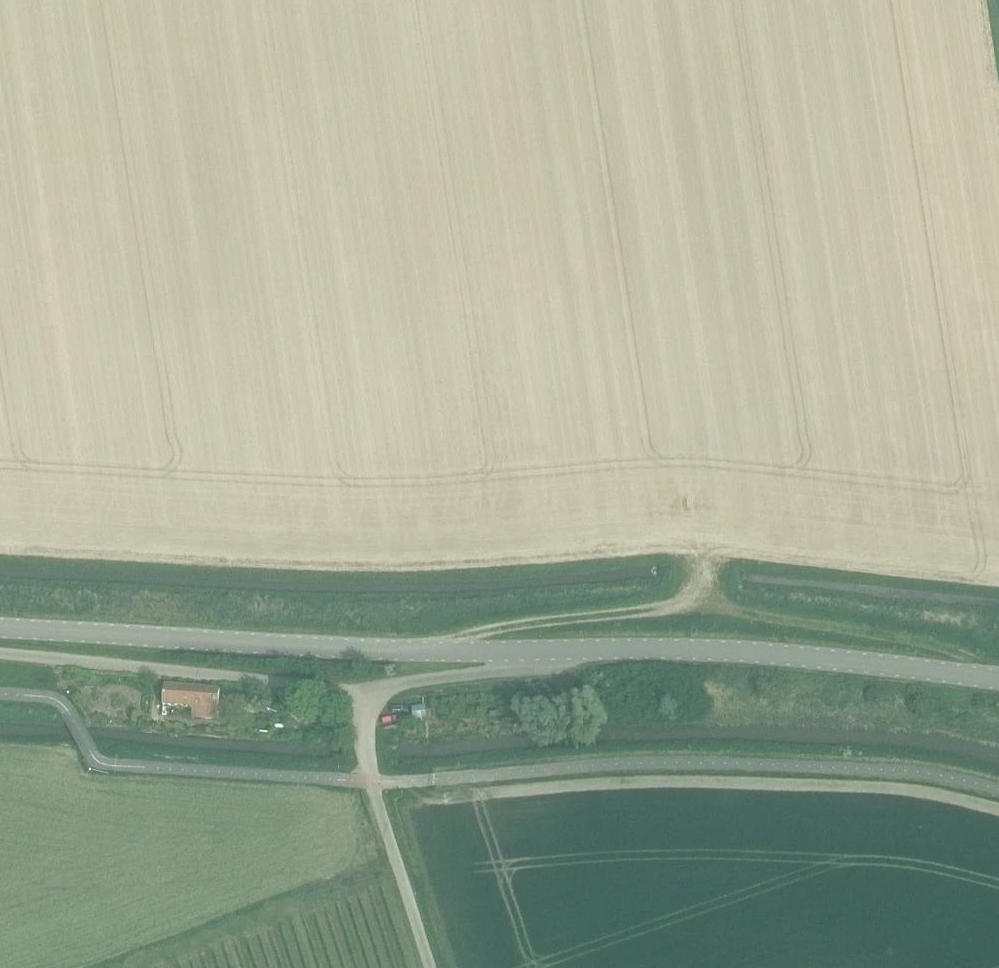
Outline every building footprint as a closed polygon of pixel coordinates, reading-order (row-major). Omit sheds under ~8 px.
[(163,705),(191,708),(190,717),(217,720),(219,689),(164,685),(163,705)]
